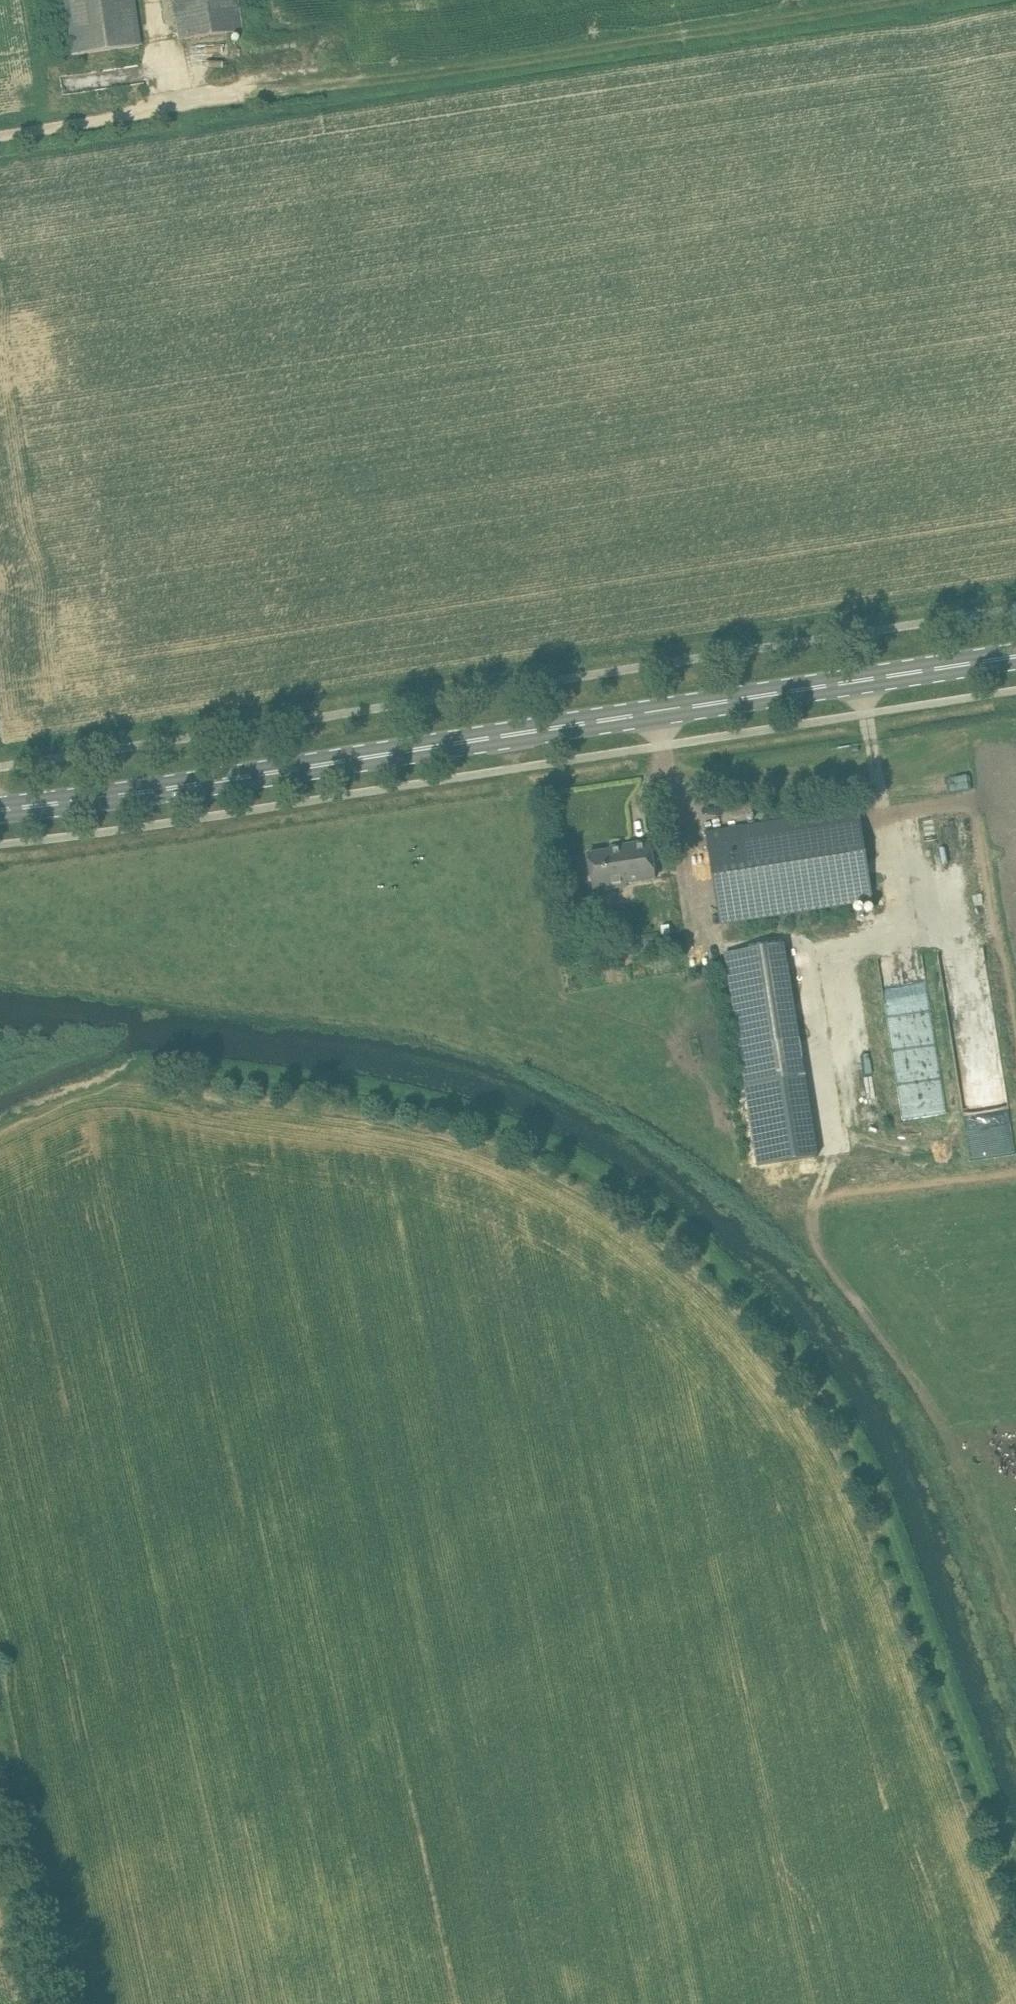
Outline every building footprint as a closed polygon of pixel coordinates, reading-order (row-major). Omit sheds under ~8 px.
[(133,0),(65,0),(73,55),(139,45),(133,0)] [(239,10),(237,0),(173,0),(179,39),(242,30),(239,10)] [(870,879),(862,829),(859,809),(707,832),(721,924),(874,902),(870,879)] [(656,879),(653,861),(650,841),(611,847),(612,850),(588,854),(594,891),(627,887),(627,883),(656,879)] [(742,1085),(806,1076),(785,944),(721,953),(742,1085)] [(904,1116),(947,1109),(943,1085),(921,1089),(921,1090),(901,1093),(904,1116)]
